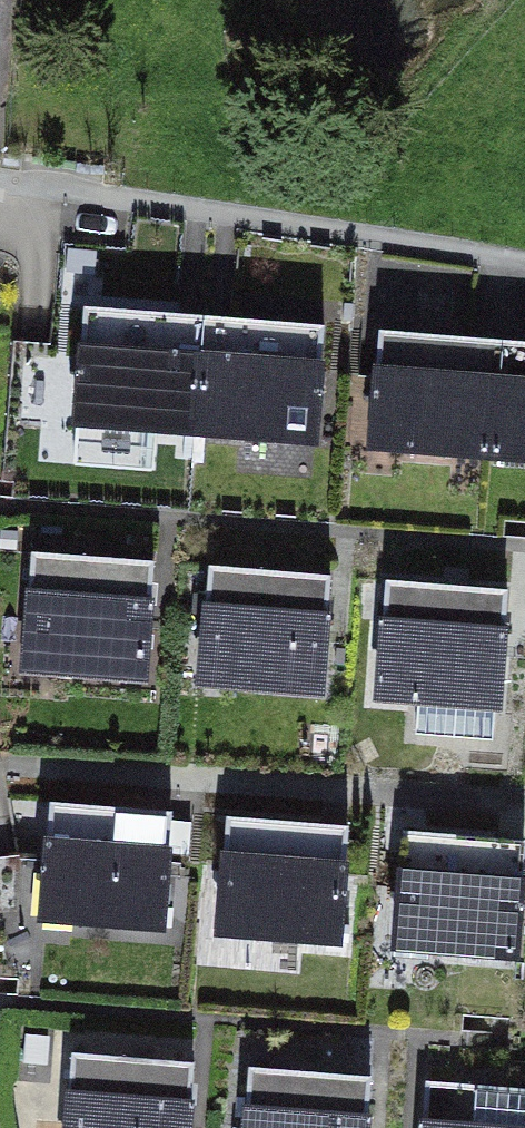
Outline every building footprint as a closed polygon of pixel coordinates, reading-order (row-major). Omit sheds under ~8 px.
[(213,327),(91,319),(84,419),(206,427),(213,327)] [(213,327),(206,427),(327,436),(334,336),(213,327)] [(512,357),(390,349),(383,449),(505,457),(512,357)] [(505,457),(524,459),(524,358),(512,357),(505,457)] [(39,546),(34,664),(157,669),(162,551),(39,546)] [(215,565),(210,682),(334,688),(339,570),(215,565)] [(391,571),(386,688),(510,694),(515,576),(391,571)] [(57,799),(52,917),(176,922),(181,804),(57,799)] [(234,816),(229,934),(353,939),(357,821),(234,816)] [(408,948),(524,953),(524,835),(413,831),(408,948)] [(76,1127),(200,1127),(203,1063),(79,1058),(76,1127)] [(254,1127),(378,1127),(380,1078),(256,1073),(254,1127)] [(433,1127),(524,1127),(524,1088),(435,1084),(433,1127)]
